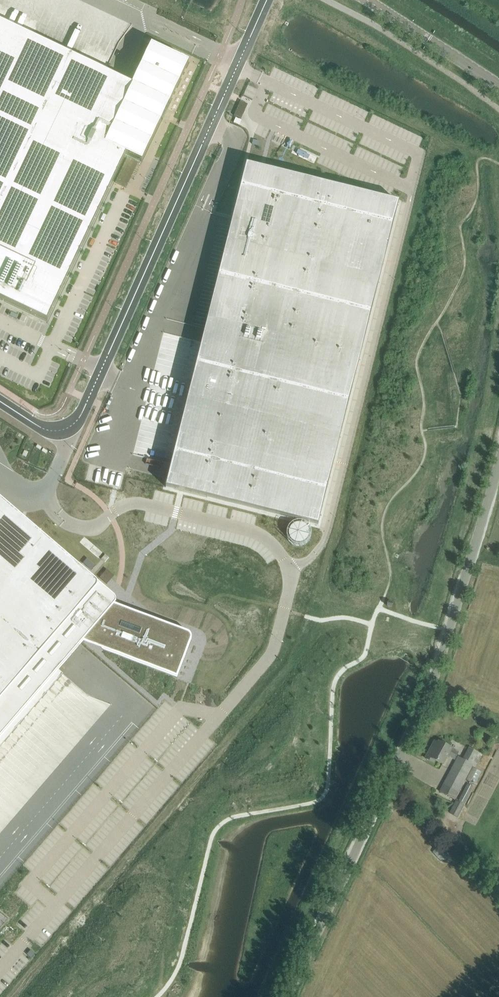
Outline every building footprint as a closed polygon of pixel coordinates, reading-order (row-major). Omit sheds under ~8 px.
[(0,30),(0,298),(47,321),(126,154),(142,162),(161,121),(157,120),(158,118),(163,120),(167,112),(162,110),(166,102),(169,103),(189,62),(152,45),(131,90),(0,30)] [(246,165),(166,487),(318,525),(399,203),(246,165)] [(63,674),(58,670),(83,642),(87,637),(100,643),(100,644),(101,646),(101,648),(102,649),(104,650),(120,656),(177,677),(190,640),(191,636),(187,632),(162,623),(131,611),(130,611),(128,611),(127,612),(125,613),(124,614),(111,609),(115,605),(115,604),(116,602),(116,601),(116,599),(115,598),(114,597),(102,586),(0,498),(0,747),(63,674)] [(309,537),(309,534),(308,531),(307,529),(305,527),(302,526),(299,525),(297,525),(294,526),(292,528),(290,530),(289,532),(289,534),(289,537),(290,539),(291,541),(293,543),(296,544),(298,544),(301,544),(304,543),(306,541),(307,539),(309,537)] [(431,747),(425,759),(432,762),(433,759),(443,764),(447,755),(455,759),(458,753),(451,749),(439,742),(435,749),(431,747)] [(454,799),(473,765),(477,767),(483,754),(468,747),(463,759),(458,757),(440,792),(454,799)]
